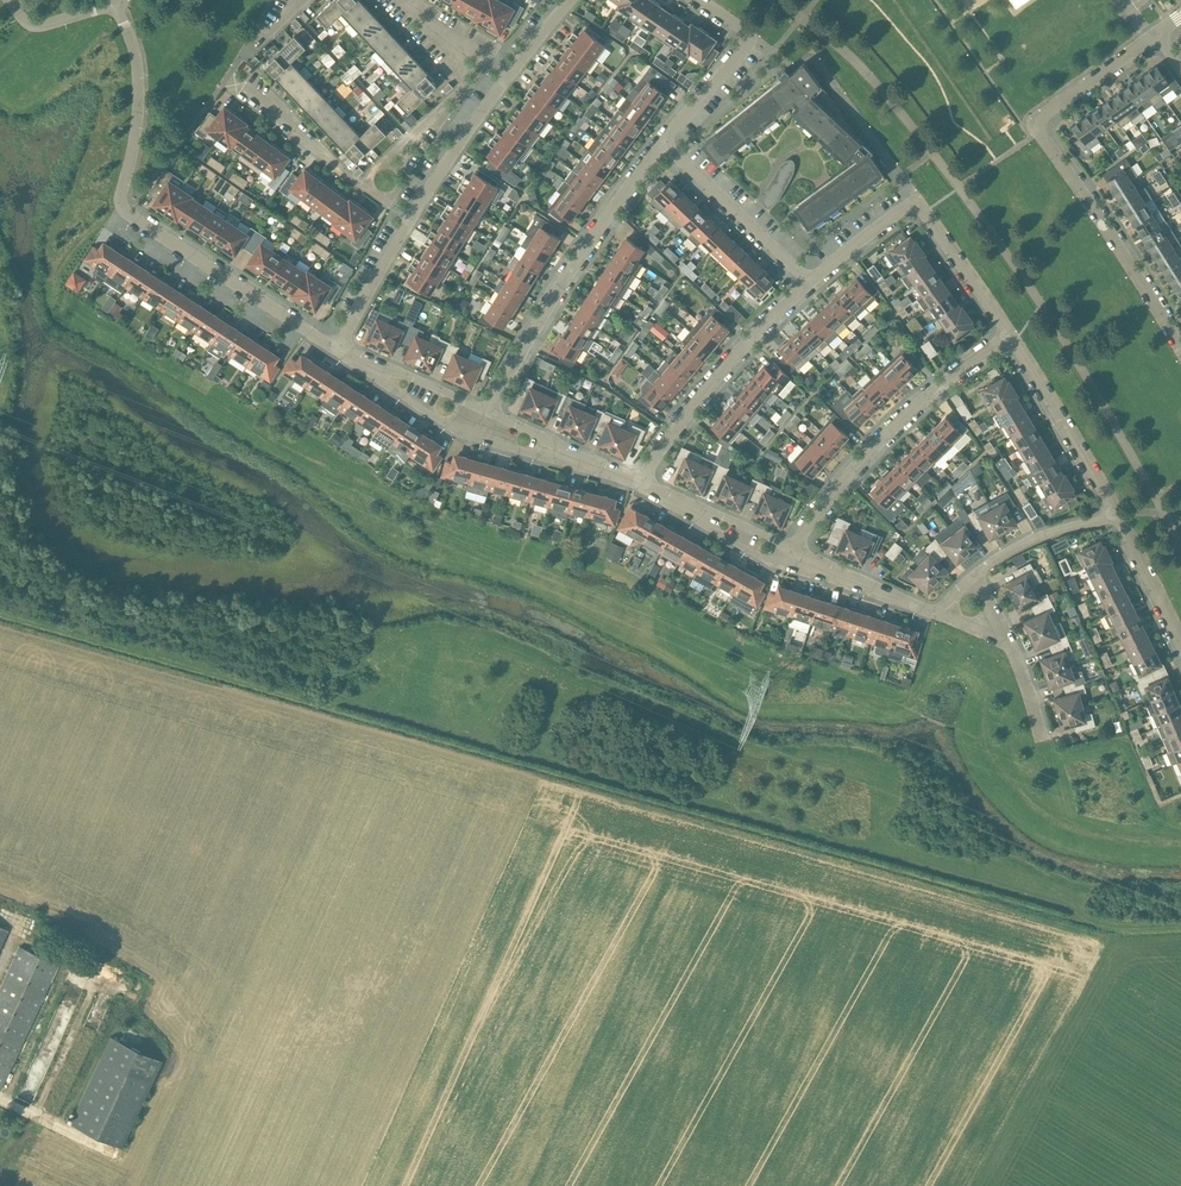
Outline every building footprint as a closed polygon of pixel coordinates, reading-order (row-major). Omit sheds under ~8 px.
[(342,12),(355,0),(333,0),(332,1),(342,12)] [(351,22),(367,7),(361,0),(355,0),(342,12),(343,13),(342,13),(351,22)] [(454,4),(459,7),(458,8),(465,12),(471,0),(456,0),(454,4)] [(465,12),(472,15),(473,14),(477,16),(477,17),(487,0),(471,0),(465,12)] [(502,1),(499,0),(487,0),(477,17),(477,16),(476,18),(482,22),(481,23),(487,27),(502,1)] [(620,3),(618,6),(630,14),(640,0),(622,0),(620,3)] [(641,22),(655,2),(652,0),(640,0),(630,14),(641,22)] [(343,13),(342,12),(332,1),(317,15),(328,27),(342,13),(343,13)] [(502,1),(487,27),(496,32),(497,31),(500,33),(509,17),(516,21),(523,7),(516,3),(513,8),(502,1)] [(641,22),(653,30),(666,10),(655,2),(641,22)] [(351,22),(359,31),(376,16),(367,7),(351,22)] [(596,16),(588,10),(584,15),(593,21),(596,16)] [(653,30),(665,38),(678,18),(666,10),(653,30)] [(310,17),(304,11),(300,15),(306,21),(310,17)] [(359,31),(368,41),(385,25),(376,16),(359,31)] [(302,24),(296,18),(292,22),(298,28),(302,24)] [(665,38),(676,45),(690,26),(678,18),(665,38)] [(692,23),(690,26),(676,45),(689,54),(691,51),(690,51),(704,31),(692,23)] [(606,30),(615,36),(619,30),(610,24),(606,30)] [(368,41),(377,50),(393,35),(385,25),(368,41)] [(329,33),(325,29),(319,35),(323,39),(329,33)] [(595,57),(607,41),(592,29),(589,33),(585,29),(579,36),(574,31),(569,37),(595,57)] [(619,30),(615,36),(624,41),(627,36),(619,30)] [(715,38),(704,31),(690,51),(691,51),(702,59),(700,61),(708,66),(718,51),(711,47),(714,42),(713,41),(715,38)] [(295,35),(280,49),(291,60),(291,61),(306,47),(295,35)] [(377,50),(386,59),(402,44),(393,35),(377,50)] [(585,70),(595,57),(569,37),(564,43),(570,48),(565,54),(585,70)] [(319,42),(315,39),(308,45),(312,49),(319,42)] [(638,51),(642,46),(634,40),(630,45),(638,51)] [(336,53),(342,47),(339,43),(332,50),(336,53)] [(386,59),(394,69),(411,53),(402,44),(386,59)] [(651,52),(642,46),(638,51),(647,57),(651,52)] [(346,51),(342,47),(336,53),(340,57),(346,51)] [(274,76),(291,60),(280,49),(270,59),(271,60),(267,64),(271,69),(269,70),(274,76)] [(322,60),(325,64),(332,57),(329,53),(322,60)] [(394,69),(403,78),(420,63),(411,53),(394,69)] [(575,82),(585,70),(565,54),(560,61),(554,56),(550,62),(575,82)] [(260,60),(256,56),(250,62),(254,66),(260,60)] [(653,62),(661,68),(665,62),(657,56),(653,62)] [(336,61),(332,57),(325,64),(329,68),(336,61)] [(283,85),(300,70),(291,61),(291,60),(274,76),(283,85)] [(566,94),(575,82),(550,62),(545,68),(551,73),(546,79),(566,94)] [(665,62),(662,68),(670,74),(673,76),(677,70),(674,68),(665,62)] [(856,132),(805,62),(791,73),(786,68),(779,75),(783,79),(703,143),(718,161),(724,156),(727,159),(735,152),(733,149),(738,144),(741,148),(749,141),(746,138),(752,133),(755,137),(763,130),(760,126),(766,122),(768,126),(777,119),(774,115),(794,100),(798,105),(793,111),(819,135),(816,138),(843,164),(851,154),(856,158),(858,161),(796,207),(809,225),(816,221),(818,224),(827,218),(825,214),(830,210),(833,214),(842,207),(839,204),(844,200),(847,203),(856,197),(853,193),(859,189),(861,193),(870,186),(868,183),(873,179),(876,182),(885,176),(869,154),(874,151),(863,141),(861,143),(853,135),(856,132)] [(429,72),(420,63),(403,78),(412,87),(429,72)] [(348,70),(352,74),(358,68),(355,64),(348,70)] [(648,71),(635,87),(643,93),(658,104),(666,94),(662,90),(666,85),(662,81),(666,76),(652,65),(651,66),(655,69),(651,73),(648,71)] [(1146,73),(1162,96),(1173,88),(1174,90),(1180,86),(1170,71),(1164,75),(1157,65),(1146,73)] [(358,68),(352,74),(355,78),(362,71),(358,68)] [(309,79),(300,70),(283,85),(292,95),(309,79)] [(344,81),(352,74),(348,70),(341,77),(344,81)] [(429,72),(412,87),(423,99),(433,89),(432,88),(437,84),(432,79),(434,78),(429,72)] [(683,83),(688,77),(682,72),(677,79),(683,83)] [(1146,73),(1136,81),(1152,104),(1163,96),(1162,96),(1146,73)] [(355,78),(352,74),(344,81),(348,84),(355,78)] [(614,77),(609,83),(614,87),(619,81),(614,77)] [(694,81),(688,77),(683,83),(689,87),(694,81)] [(292,95),(301,104),(317,89),(309,79),(292,95)] [(556,107),(566,94),(546,79),(541,86),(535,81),(531,87),(556,107)] [(371,91),(378,85),(375,81),(368,88),(371,91)] [(1136,81),(1125,88),(1142,111),(1152,104),(1136,81)] [(453,86),(449,82),(443,88),(447,92),(453,86)] [(614,87),(609,83),(604,89),(609,93),(614,87)] [(382,89),(378,85),(371,91),(375,95),(382,89)] [(423,99),(412,87),(397,101),(408,113),(423,99)] [(547,119),(556,107),(531,87),(526,93),(532,98),(527,104),(547,119)] [(635,87),(627,98),(635,104),(650,115),(658,104),(643,93),(635,87)] [(1145,116),(1142,111),(1125,88),(1115,96),(1132,119),(1135,124),(1145,116)] [(301,104),(310,113),(326,98),(317,89),(301,104)] [(360,101),(367,95),(364,91),(357,98),(360,101)] [(371,99),(367,95),(360,101),(364,105),(371,99)] [(1132,119),(1115,96),(1104,103),(1117,120),(1121,126),(1132,119)] [(597,97),(592,103),(598,107),(603,101),(597,97)] [(310,113),(318,123),(335,107),(326,98),(310,113)] [(635,104),(627,98),(620,108),(628,114),(642,125),(650,115),(635,104)] [(395,103),(392,99),(385,106),(389,110),(395,103)] [(588,109),(584,114),(589,118),(593,113),(598,107),(592,103),(588,109)] [(1094,111),(1106,128),(1117,120),(1104,103),(1094,111)] [(537,132),(547,119),(527,104),(522,111),(516,106),(512,112),(537,132)] [(219,137),(237,113),(229,107),(228,109),(225,106),(214,120),(208,116),(196,131),(203,137),(209,129),(219,137)] [(318,123),(327,132),(344,117),(335,107),(318,123)] [(628,114),(620,108),(612,118),(620,124),(634,135),(642,125),(628,114)] [(385,113),(381,109),(374,116),(378,120),(385,113)] [(1096,135),(1106,128),(1094,111),(1083,118),(1096,135)] [(528,144),(537,132),(512,112),(507,118),(513,123),(508,129),(528,144)] [(237,113),(219,137),(230,145),(232,144),(231,144),(245,125),(246,125),(247,123),(242,119),(243,118),(237,113)] [(580,116),(575,123),(580,127),(585,120),(580,116)] [(327,132),(336,141),(352,126),(344,117),(327,132)] [(620,124),(612,118),(604,129),(612,135),(612,134),(627,145),(634,135),(620,124)] [(1100,141),(1096,135),(1083,118),(1072,126),(1073,127),(1073,126),(1081,137),(1075,141),(1086,156),(1091,152),(1089,149),(1100,141)] [(411,126),(405,120),(401,124),(407,130),(411,126)] [(361,135),(361,136),(372,147),(387,133),(376,122),(361,135)] [(580,127),(575,123),(570,129),(576,133),(580,127)] [(232,144),(242,152),(257,131),(251,127),(250,128),(246,125),(245,125),(231,144),(232,144)] [(352,126),(336,141),(345,151),(361,136),(361,135),(352,126)] [(404,133),(398,127),(394,131),(400,137),(404,133)] [(528,144),(508,129),(503,136),(497,131),(493,137),(518,157),(528,144)] [(619,156),(627,145),(612,134),(612,135),(604,129),(596,139),(604,145),(619,156)] [(253,160),(267,141),(263,137),(263,136),(257,131),(242,152),(238,157),(247,164),(249,165),(253,160)] [(1180,143),(1176,136),(1172,131),(1162,138),(1170,150),(1180,143)] [(1138,139),(1143,145),(1146,143),(1148,142),(1143,135),(1138,139)] [(372,147),(361,136),(345,151),(350,156),(352,155),(356,159),(360,155),(362,156),(372,147)] [(489,154),(493,157),(487,166),(515,185),(521,178),(509,169),(518,157),(493,137),(488,143),(494,148),(489,154)] [(571,142),(565,138),(561,144),(566,148),(571,142)] [(588,149),(611,166),(619,156),(604,145),(596,139),(588,149)] [(272,144),(267,141),(253,160),(249,165),(260,173),(264,168),(279,148),(273,143),(272,144)] [(196,153),(203,159),(211,147),(204,142),(196,153)] [(1120,147),(1125,154),(1130,150),(1126,143),(1120,147)] [(1150,148),(1146,143),(1143,145),(1139,148),(1143,153),(1150,148)] [(561,144),(556,151),(555,152),(565,159),(571,151),(566,148),(561,144)] [(1125,154),(1120,147),(1115,151),(1120,158),(1125,154)] [(287,153),(279,148),(264,168),(274,175),(269,183),(276,188),(287,174),(280,169),(289,157),(286,155),(287,153)] [(603,176),(611,166),(588,149),(581,159),(589,165),(603,176)] [(1165,158),(1160,152),(1155,155),(1160,162),(1165,158)] [(207,162),(214,167),(219,161),(212,156),(207,162)] [(1107,180),(1114,192),(1132,180),(1138,176),(1131,165),(1126,157),(1112,168),(1116,175),(1107,180)] [(550,159),(546,165),(551,169),(556,163),(550,159)] [(581,176),(595,187),(603,176),(589,165),(581,159),(573,169),(581,175),(581,176)] [(794,161),(790,159),(783,163),(780,167),(778,171),(768,188),(767,192),(765,196),(765,204),(769,207),(775,202),(779,198),(781,195),(790,178),(792,174),(794,169),(794,161)] [(226,166),(219,161),(214,167),(222,172),(226,166)] [(206,175),(210,168),(203,163),(198,170),(206,175)] [(547,175),(551,169),(546,165),(541,172),(547,175)] [(364,171),(360,166),(354,172),(357,176),(364,171)] [(217,173),(210,168),(206,175),(213,180),(217,173)] [(302,196),(317,176),(309,170),(308,171),(305,169),(296,181),(290,176),(280,189),(287,194),(292,188),(302,196)] [(581,175),(573,169),(565,180),(573,186),(588,197),(595,187),(581,176),(581,175)] [(165,212),(181,188),(185,181),(167,170),(161,178),(160,177),(150,193),(155,197),(156,195),(159,197),(154,204),(157,206),(157,207),(165,212)] [(1153,174),(1157,180),(1163,176),(1159,170),(1153,174)] [(230,178),(237,183),(241,176),(234,171),(230,178)] [(465,176),(461,183),(489,200),(495,203),(503,190),(497,186),(495,185),(498,181),(483,172),(481,176),(476,173),(472,180),(465,176)] [(248,181),(241,176),(237,183),(244,187),(248,181)] [(302,196),(313,204),(327,185),(323,182),(324,180),(317,176),(302,196)] [(1163,176),(1157,180),(1160,185),(1167,181),(1163,176)] [(221,185),(228,190),(232,184),(225,179),(221,185)] [(666,184),(661,179),(648,192),(653,197),(652,200),(652,201),(652,202),(660,210),(680,189),(670,180),(666,184)] [(580,207),(588,197),(573,186),(565,180),(557,190),(561,193),(580,207)] [(1132,180),(1114,192),(1121,202),(1138,191),(1132,180)] [(459,200),(480,213),(489,200),(461,183),(457,189),(463,193),(459,200)] [(239,189),(232,184),(228,190),(235,195),(239,189)] [(313,204),(324,212),(339,192),(333,187),(332,188),(327,185),(313,204)] [(1121,202),(1128,213),(1145,202),(1152,198),(1145,187),(1139,191),(1138,191),(1121,202)] [(193,195),(181,188),(165,212),(171,217),(172,216),(177,219),(178,218),(191,197),(193,195)] [(689,198),(680,189),(660,210),(669,219),(673,215),(689,198)] [(324,212),(335,220),(349,201),(345,198),(345,197),(339,192),(324,212)] [(1167,196),(1171,202),(1177,197),(1174,192),(1167,196)] [(580,207),(561,193),(548,209),(562,220),(567,214),(572,218),(580,207)] [(254,199),(247,194),(243,200),(250,205),(254,199)] [(202,204),(191,197),(178,218),(184,222),(185,221),(190,224),(202,204)] [(1180,203),(1177,197),(1171,202),(1174,207),(1180,203)] [(684,222),(698,207),(689,198),(673,215),(669,219),(679,228),(682,224),(684,222)] [(345,230),(362,206),(356,201),(355,203),(350,199),(349,201),(335,220),(334,221),(345,230)] [(445,209),(472,226),(480,213),(459,200),(455,207),(449,203),(445,209)] [(1152,213),(1145,202),(1128,213),(1134,224),(1152,213)] [(200,233),(214,212),(202,204),(190,224),(195,227),(194,228),(200,233)] [(370,212),(362,206),(345,230),(355,238),(352,242),(359,247),(369,234),(362,230),(373,216),(369,213),(370,212)] [(212,239),(225,219),(228,214),(217,207),(214,212),(200,233),(207,237),(208,236),(212,239)] [(698,207),(684,222),(693,231),(708,216),(698,207)] [(443,226),(464,240),(472,226),(445,209),(441,216),(447,220),(443,226)] [(1134,224),(1141,235),(1165,220),(1159,209),(1152,213),(1134,224)] [(291,220),(298,225),(303,219),(295,214),(291,220)] [(688,236),(698,245),(703,240),(717,225),(708,216),(693,231),(688,236)] [(237,226),(225,219),(212,239),(217,242),(216,243),(223,247),(237,226)] [(310,223),(303,219),(298,225),(305,230),(310,223)] [(555,226),(543,219),(539,225),(537,224),(532,224),(527,233),(528,234),(552,249),(559,238),(551,232),(555,226)] [(1165,220),(1141,235),(1148,246),(1172,231),(1165,220)] [(505,225),(501,232),(506,235),(510,229),(505,225)] [(726,234),(717,225),(703,240),(712,249),(726,234)] [(248,234),(237,226),(223,247),(231,253),(232,252),(236,254),(244,241),(250,245),(259,232),(252,228),(248,234)] [(428,236),(455,253),(464,240),(443,226),(438,233),(432,229),(428,236)] [(290,233),(297,238),(302,232),(295,227),(290,233)] [(313,235),(320,240),(325,234),(318,229),(313,235)] [(651,239),(655,234),(649,229),(645,234),(651,239)] [(892,249),(886,254),(894,265),(900,261),(920,247),(916,240),(914,241),(910,236),(907,239),(901,231),(894,236),(900,244),(892,249)] [(1148,246),(1155,257),(1179,241),(1172,231),(1148,246)] [(251,266),(259,271),(273,250),(262,243),(266,237),(259,232),(250,245),(257,250),(248,262),(252,265),(251,266)] [(302,232),(297,238),(304,243),(309,237),(302,232)] [(506,235),(501,232),(496,238),(502,242),(506,235)] [(325,234),(320,240),(328,245),(332,239),(325,234)] [(528,249),(545,260),(552,249),(528,234),(521,245),(528,249)] [(655,234),(651,239),(656,244),(661,239),(655,234)] [(736,243),(726,234),(712,249),(721,258),(736,243)] [(447,266),(455,253),(428,236),(424,242),(430,246),(426,253),(447,266)] [(627,238),(619,249),(639,262),(650,244),(639,237),(635,243),(627,238)] [(1162,268),(1180,256),(1180,255),(1180,244),(1179,241),(1155,257),(1162,268)] [(319,254),(324,247),(317,242),(312,249),(319,254)] [(745,252),(736,243),(721,258),(731,267),(745,252)] [(109,274),(123,252),(117,248),(116,249),(111,246),(110,248),(104,244),(100,249),(95,246),(86,259),(97,266),(94,272),(95,278),(103,283),(104,281),(108,274),(109,274)] [(528,249),(521,245),(514,256),(520,260),(521,260),(538,271),(545,260),(528,249)] [(274,251),(273,250),(259,271),(266,276),(267,274),(272,278),(285,258),(288,253),(277,246),(274,251)] [(663,251),(669,257),(674,252),(668,246),(663,251)] [(324,247),(319,254),(327,259),(331,252),(324,247)] [(491,247),(487,254),(492,257),(497,251),(491,247)] [(900,261),(908,272),(926,259),(923,254),(925,253),(920,247),(900,261)] [(639,262),(619,249),(612,260),(630,271),(636,275),(643,264),(639,262)] [(130,256),(123,252),(109,274),(108,274),(104,281),(122,292),(126,285),(139,266),(133,263),(134,261),(129,258),(130,256)] [(679,257),(674,252),(669,257),(675,262),(679,257)] [(754,260),(745,252),(731,267),(740,275),(754,260)] [(439,280),(447,266),(426,253),(422,260),(415,256),(411,262),(439,280)] [(492,257),(487,254),(483,260),(488,264),(492,257)] [(531,282),(538,271),(521,260),(520,260),(514,256),(507,267),(514,271),(531,282)] [(1169,278),(1180,271),(1180,259),(1180,256),(1162,268),(1169,278)] [(296,265),(285,258),(272,278),(276,281),(276,282),(282,286),(296,265)] [(934,270),(926,259),(908,272),(902,277),(910,288),(916,283),(934,270)] [(605,271),(629,286),(636,275),(630,271),(612,260),(605,271)] [(764,269),(754,260),(740,275),(749,284),(764,269)] [(430,293),(439,280),(411,262),(407,269),(414,273),(409,280),(414,283),(412,287),(420,292),(422,288),(430,293)] [(688,275),(692,270),(687,264),(682,269),(688,275)] [(882,276),(874,264),(868,269),(877,280),(882,276)] [(307,272),(296,265),(282,286),(289,290),(289,289),(294,292),(307,273),(307,272)] [(126,285),(143,297),(158,275),(151,270),(150,272),(145,269),(144,270),(139,266),(126,285)] [(473,275),(479,279),(483,272),(477,269),(473,275)] [(773,279),(764,269),(749,284),(745,289),(755,298),(757,296),(762,301),(775,288),(769,283),(773,279)] [(692,270),(688,275),(694,280),(698,275),(692,270)] [(916,283),(923,294),(942,281),(934,270),(916,283)] [(71,271),(64,284),(78,292),(85,278),(71,271)] [(304,303),(320,278),(308,271),(307,272),(307,273),(294,292),(293,294),(298,298),(297,299),(304,303)] [(514,271),(507,281),(525,292),(531,282),(514,271)] [(622,297),(629,286),(605,271),(598,281),(616,293),(622,297)] [(1176,289),(1180,286),(1180,271),(1169,278),(1176,289)] [(143,297),(161,308),(173,289),(167,285),(168,284),(163,281),(164,279),(158,275),(143,297)] [(479,279),(473,275),(469,282),(475,285),(479,279)] [(326,283),(320,278),(304,303),(312,308),(313,307),(316,309),(326,295),(332,299),(341,286),(329,278),(326,283)] [(857,278),(847,287),(866,307),(876,298),(874,295),(879,290),(869,280),(864,285),(857,278)] [(879,283),(883,289),(889,285),(885,279),(879,283)] [(507,281),(500,292),(518,303),(525,292),(507,281)] [(598,281),(591,292),(609,304),(609,303),(615,307),(622,297),(616,293),(598,281)] [(931,305),(950,292),(942,281),(923,294),(924,295),(917,299),(925,310),(931,305)] [(701,287),(706,292),(711,287),(705,282),(701,287)] [(659,290),(664,294),(669,288),(664,284),(659,290)] [(893,291),(889,285),(883,289),(887,295),(893,291)] [(717,293),(711,287),(706,292),(712,298),(717,293)] [(847,287),(838,296),(857,316),(866,307),(847,287)] [(161,308),(178,319),(192,297),(186,293),(185,295),(180,291),(179,293),(173,289),(161,308)] [(660,300),(664,294),(659,290),(654,296),(660,300)] [(493,303),(511,314),(518,303),(500,292),(493,303)] [(584,303),(602,314),(609,304),(591,292),(584,303)] [(950,292),(931,305),(939,316),(958,303),(950,292)] [(838,296),(828,304),(848,325),(857,317),(857,316),(838,296)] [(192,297),(178,319),(195,331),(208,312),(202,308),(203,306),(198,303),(199,302),(192,297)] [(665,299),(660,305),(666,309),(670,303),(665,299)] [(730,305),(724,300),(719,304),(725,310),(730,305)] [(899,312),(905,307),(900,301),(894,305),(899,312)] [(123,306),(116,302),(110,311),(117,316),(123,306)] [(511,314),(493,303),(486,314),(484,313),(480,319),(491,327),(495,320),(504,326),(511,314)] [(595,325),(602,314),(584,303),(577,314),(595,325)] [(958,303),(939,316),(947,327),(967,313),(962,307),(961,308),(958,303)] [(643,311),(649,315),(653,308),(648,304),(643,311)] [(828,304),(819,313),(838,334),(848,325),(828,304)] [(661,315),(666,309),(660,305),(656,311),(661,315)] [(740,314),(731,305),(726,310),(735,320),(740,314)] [(700,322),(720,338),(729,328),(721,322),(726,316),(715,307),(710,313),(709,311),(700,322)] [(909,313),(905,307),(899,312),(903,317),(909,313)] [(367,340),(380,345),(390,324),(378,318),(381,311),(373,308),(367,322),(374,325),(367,340)] [(390,324),(380,345),(393,351),(400,336),(407,339),(413,326),(419,312),(410,308),(404,322),(400,320),(397,327),(390,324)] [(644,321),(649,315),(643,311),(639,317),(644,321)] [(208,312),(195,331),(213,342),(227,320),(221,316),(220,317),(215,314),(214,315),(208,312)] [(829,343),(838,334),(819,313),(809,322),(829,343)] [(971,320),(967,313),(947,327),(955,339),(973,326),(970,321),(971,320)] [(588,336),(595,325),(577,314),(570,325),(588,336)] [(224,350),(230,353),(242,334),(237,331),(238,329),(233,326),(234,324),(227,320),(213,342),(207,350),(220,358),(224,350)] [(645,326),(650,330),(654,324),(649,320),(645,326)] [(720,338),(700,322),(699,320),(690,330),(712,348),(720,338)] [(669,332),(657,322),(650,330),(663,340),(669,332)] [(829,343),(809,322),(800,330),(819,351),(820,352),(829,343)] [(868,328),(873,333),(878,328),(874,323),(868,328)] [(914,334),(920,329),(916,323),(910,328),(914,334)] [(594,340),(588,336),(570,325),(563,336),(581,347),(583,348),(583,349),(587,351),(594,340)] [(628,332),(634,335),(638,329),(632,325),(628,332)] [(419,329),(413,326),(407,339),(413,342),(406,357),(419,363),(429,341),(422,338),(424,331),(419,329)] [(645,336),(650,330),(645,326),(640,332),(645,336)] [(873,333),(868,328),(862,334),(867,339),(873,333)] [(924,335),(920,329),(914,334),(918,340),(924,335)] [(682,340),(687,345),(703,358),(712,348),(690,330),(682,340)] [(800,330),(791,339),(809,359),(819,351),(800,330)] [(634,335),(628,332),(624,338),(629,342),(634,335)] [(242,334),(230,353),(247,365),(262,343),(255,338),(254,340),(249,337),(248,338),(242,334)] [(432,335),(429,341),(419,363),(432,369),(439,354),(446,357),(452,343),(441,338),(440,339),(432,335)] [(581,347),(563,336),(556,347),(564,352),(560,358),(572,366),(576,360),(583,349),(583,348),(581,347)] [(799,369),(809,359),(791,339),(781,348),(787,355),(782,360),(791,370),(796,366),(799,369)] [(929,340),(922,345),(930,357),(938,352),(929,340)] [(634,341),(630,347),(635,351),(640,344),(634,341)] [(855,341),(849,346),(854,351),(859,345),(855,341)] [(262,343),(247,365),(270,380),(279,366),(274,363),(277,357),(271,353),(272,352),(267,348),(268,347),(262,343)] [(459,347),(452,343),(446,357),(452,360),(445,375),(458,381),(468,359),(456,353),(459,347)] [(862,348),(866,353),(872,347),(868,343),(862,348)] [(679,354),(695,368),(703,358),(687,345),(679,354)] [(618,346),(613,353),(619,356),(623,350),(618,346)] [(854,351),(849,346),(844,351),(848,356),(854,351)] [(891,361),(907,378),(917,369),(912,364),(918,359),(906,346),(900,351),(891,361)] [(631,357),(635,351),(630,347),(625,353),(631,357)] [(860,359),(866,353),(862,348),(856,354),(860,359)] [(665,360),(671,364),(687,378),(695,368),(679,354),(674,350),(665,360)] [(619,356),(613,353),(609,359),(615,363),(619,356)] [(306,386),(321,364),(314,360),(313,361),(308,358),(307,360),(301,356),(298,361),(292,358),(284,371),(306,386)] [(468,359),(458,381),(471,386),(478,371),(485,374),(491,361),(483,358),(480,364),(468,359)] [(619,364),(625,368),(629,362),(623,358),(619,364)] [(830,363),(835,368),(841,363),(836,358),(830,363)] [(665,360),(657,369),(663,374),(678,387),(687,378),(671,364),(665,360)] [(843,366),(847,371),(853,365),(849,360),(843,366)] [(891,361),(881,369),(898,387),(907,378),(891,361)] [(774,362),(768,369),(764,366),(755,376),(773,392),(774,391),(777,394),(791,378),(774,362)] [(828,362),(820,369),(826,376),(834,369),(828,362)] [(321,364),(306,386),(324,397),(336,378),(330,375),(331,373),(326,370),(327,368),(321,364)] [(841,376),(847,371),(843,366),(837,371),(841,376)] [(663,374),(657,369),(656,369),(655,370),(648,378),(654,384),(670,397),(678,387),(663,374)] [(881,369),(872,378),(889,396),(898,387),(881,369)] [(765,401),(773,392),(755,376),(747,386),(765,401)] [(521,409),(534,415),(547,386),(527,377),(521,391),(528,394),(521,409)] [(1004,377),(985,389),(979,392),(986,404),(992,400),(1013,388),(1009,381),(1007,382),(1004,377)] [(337,415),(341,409),(355,387),(349,382),(348,384),(343,381),(342,382),(336,378),(324,397),(320,404),(337,415)] [(670,397),(654,384),(648,378),(642,386),(642,390),(643,392),(639,398),(649,407),(654,401),(661,407),(670,397)] [(863,387),(879,405),(889,396),(872,378),(863,387)] [(554,405),(560,408),(566,395),(547,386),(534,415),(547,420),(554,405)] [(738,395),(757,411),(765,401),(747,386),(738,395)] [(355,387),(341,409),(358,420),(371,401),(365,397),(366,396),(361,392),(362,391),(355,387)] [(870,413),(879,405),(863,387),(853,396),(870,413)] [(992,400),(999,412),(1018,400),(1015,396),(1017,395),(1013,388),(992,400)] [(853,396),(849,391),(848,392),(846,393),(844,395),(842,397),(840,399),(838,401),(837,400),(833,404),(848,420),(853,415),(860,423),(870,413),(853,396)] [(567,411),(560,426),(573,432),(583,410),(586,404),(574,398),(566,395),(560,408),(567,411)] [(738,395),(730,405),(748,421),(757,411),(738,395)] [(1006,424),(1025,412),(1018,400),(999,412),(994,415),(1001,427),(1006,424)] [(371,401),(358,420),(376,431),(390,409),(383,405),(382,407),(377,403),(377,405),(371,401)] [(800,404),(797,401),(792,401),(788,405),(794,410),(800,404)] [(972,415),(963,403),(958,407),(966,419),(972,415)] [(722,415),(740,431),(748,421),(730,405),(722,415)] [(397,414),(390,409),(376,431),(376,432),(371,439),(388,449),(393,443),(405,424),(400,420),(400,418),(395,415),(397,414)] [(595,416),(583,410),(573,432),(586,438),(593,423),(600,426),(605,412),(598,409),(595,416)] [(782,415),(787,420),(792,413),(787,409),(782,415)] [(613,413),(612,415),(605,412),(600,426),(606,429),(599,444),(612,450),(622,428),(626,419),(613,413)] [(1025,412),(1006,424),(1013,435),(1032,424),(1025,412)] [(796,414),(791,420),(796,425),(801,418),(796,414)] [(835,414),(821,429),(839,445),(848,435),(840,428),(845,423),(835,414)] [(731,441),(740,431),(722,415),(713,425),(721,432),(716,438),(723,443),(727,446),(731,441)] [(787,420),(782,415),(776,422),(781,426),(787,420)] [(946,417),(936,426),(953,443),(968,429),(959,419),(953,424),(946,417)] [(973,428),(979,424),(974,418),(969,422),(973,428)] [(796,425),(791,420),(786,427),(791,431),(796,425)] [(393,443),(388,449),(388,450),(396,455),(398,453),(405,461),(410,454),(425,432),(418,428),(417,429),(412,426),(411,427),(405,424),(393,443)] [(979,424),(973,428),(977,434),(983,430),(979,424)] [(1013,435),(1020,447),(1039,435),(1032,424),(1013,435)] [(645,430),(634,425),(629,431),(622,428),(612,450),(625,455),(632,440),(639,443),(645,430)] [(936,426),(927,435),(944,452),(944,453),(949,457),(950,458),(959,450),(953,444),(953,443),(936,426)] [(765,435),(770,439),(776,433),(770,428),(765,435)] [(821,429),(812,439),(830,455),(839,445),(821,429)] [(431,436),(425,432),(410,454),(433,469),(442,456),(437,452),(440,446),(434,443),(435,441),(430,438),(431,436)] [(765,445),(770,439),(765,435),(760,441),(765,445)] [(944,452),(927,435),(918,444),(935,462),(940,466),(949,457),(944,453),(944,452)] [(1039,435),(1020,447),(1027,459),(1046,447),(1039,435)] [(812,439),(804,449),(822,465),(830,455),(812,439)] [(988,451),(994,447),(990,441),(984,445),(988,451)] [(723,443),(719,450),(727,453),(728,449),(729,448),(727,447),(727,446),(723,443)] [(363,451),(352,444),(348,451),(358,458),(363,451)] [(822,465),(804,449),(799,444),(788,456),(789,459),(792,462),(790,464),(800,473),(805,468),(813,475),(822,465)] [(935,462),(918,444),(909,453),(926,471),(935,462)] [(677,460),(675,464),(681,467),(676,478),(689,484),(699,462),(687,457),(690,450),(683,447),(677,460)] [(994,447),(988,451),(992,457),(998,453),(994,447)] [(1046,447),(1027,459),(1034,470),(1053,459),(1046,447)] [(768,448),(762,455),(775,461),(779,453),(768,448)] [(926,471),(909,453),(900,462),(917,480),(923,485),(931,476),(926,471)] [(469,483),(476,458),(469,456),(468,457),(462,456),(462,457),(455,455),(453,462),(447,460),(443,476),(469,483)] [(699,462),(689,484),(702,490),(709,475),(716,478),(722,465),(714,461),(702,456),(699,462)] [(476,458),(469,483),(467,490),(487,496),(489,489),(495,467),(488,465),(489,463),(483,462),(484,460),(476,458)] [(722,481),(715,496),(728,502),(738,480),(726,474),(729,468),(728,467),(730,462),(724,459),(722,465),(716,478),(722,481)] [(1053,459),(1034,470),(1041,482),(1060,470),(1053,459)] [(958,466),(963,471),(969,465),(964,460),(958,466)] [(900,462),(891,472),(908,489),(917,480),(900,462)] [(1003,473),(1009,469),(1005,463),(999,467),(1003,473)] [(956,477),(963,471),(958,466),(952,472),(956,477)] [(495,467),(489,489),(509,494),(516,469),(509,467),(508,469),(502,467),(502,469),(495,467)] [(509,494),(529,500),(535,478),(528,476),(529,474),(523,473),(524,471),(516,469),(509,494)] [(908,489),(891,472),(889,469),(882,475),(885,478),(882,481),(899,498),(908,489)] [(1013,476),(1009,469),(1003,473),(1007,480),(1013,476)] [(1060,470),(1041,482),(1048,494),(1069,481),(1065,474),(1063,475),(1060,470)] [(535,478),(529,500),(549,505),(556,480),(548,478),(548,480),(542,478),(542,480),(535,478)] [(738,480),(728,502),(741,508),(748,492),(755,495),(761,482),(753,479),(751,485),(738,480)] [(432,485),(433,482),(428,480),(425,487),(430,489),(432,485)] [(567,518),(569,511),(575,489),(568,487),(569,486),(563,484),(563,482),(556,480),(549,505),(549,506),(547,513),(567,518)] [(942,486),(946,491),(952,485),(948,480),(942,486)] [(877,495),(872,500),(891,520),(906,505),(899,498),(882,481),(872,490),(877,495)] [(1073,488),(1069,481),(1048,494),(1044,496),(1053,512),(1068,503),(1066,499),(1074,494),(1071,489),(1073,488)] [(768,519),(780,491),(781,489),(771,485),(770,486),(761,482),(755,495),(761,498),(755,513),(768,519)] [(941,497),(946,491),(942,486),(936,492),(941,497)] [(1014,490),(1018,496),(1024,492),(1020,486),(1014,490)] [(575,489),(569,511),(589,517),(596,491),(588,489),(588,491),(582,489),(581,491),(575,489)] [(596,491),(589,517),(615,524),(619,509),(613,507),(615,500),(608,499),(608,497),(603,495),(603,493),(596,491)] [(780,491),(768,519),(781,525),(787,510),(794,513),(800,500),(780,491)] [(1024,492),(1018,496),(1021,502),(1028,498),(1024,492)] [(1000,496),(988,503),(992,509),(1003,530),(1016,524),(1008,509),(1015,505),(1007,493),(1000,496)] [(927,496),(922,502),(927,507),(932,501),(927,496)] [(921,513),(927,507),(922,502),(916,509),(921,513)] [(1037,514),(1029,502),(1023,506),(1031,518),(1037,514)] [(976,509),(968,514),(976,527),(983,522),(991,537),(1003,530),(992,509),(988,503),(976,509)] [(636,510),(631,507),(619,528),(643,541),(654,522),(648,518),(649,517),(644,514),(644,512),(637,508),(636,510)] [(961,516),(948,526),(968,553),(980,544),(970,531),(976,527),(968,514),(962,518),(961,516)] [(850,522),(839,517),(828,540),(836,544),(838,541),(841,542),(837,550),(850,556),(860,534),(847,529),(850,522)] [(643,541),(661,552),(674,529),(667,525),(666,526),(661,523),(660,525),(654,522),(643,541)] [(968,553),(948,526),(935,536),(936,538),(931,543),(941,554),(947,548),(957,561),(968,553)] [(876,550),(882,537),(863,528),(860,534),(850,556),(863,562),(870,547),(876,550)] [(661,552),(679,562),(690,542),(684,538),(685,537),(680,534),(681,532),(674,529),(661,552)] [(1066,537),(1058,542),(1052,545),(1056,553),(1062,550),(1071,545),(1066,537)] [(1100,541),(1080,551),(1086,564),(1108,553),(1104,546),(1103,547),(1100,541)] [(624,547),(611,542),(606,556),(618,561),(624,547)] [(679,562),(697,572),(710,549),(703,545),(702,547),(697,544),(696,545),(690,542),(679,562)] [(902,547),(895,542),(886,553),(893,558),(902,547)] [(913,557),(920,564),(938,581),(947,570),(935,559),(941,554),(931,543),(926,547),(924,546),(913,557)] [(638,549),(635,555),(641,558),(645,553),(638,549)] [(710,549),(697,572),(693,578),(711,588),(715,582),(726,562),(720,559),(721,557),(716,554),(717,553),(710,549)] [(1086,564),(1092,576),(1112,566),(1110,560),(1111,560),(1108,553),(1086,564)] [(1072,571),(1066,558),(1059,561),(1065,574),(1072,571)] [(715,582),(733,592),(746,569),(739,565),(738,567),(733,564),(732,566),(726,562),(715,582)] [(1034,585),(1043,581),(1036,568),(1034,570),(1030,563),(1017,570),(1021,576),(1006,584),(1013,597),(1034,585)] [(928,591),(938,581),(920,564),(914,570),(910,566),(899,579),(916,586),(919,583),(928,591)] [(1118,578),(1112,566),(1092,576),(1098,588),(1118,578)] [(746,569),(733,592),(728,601),(744,610),(748,601),(757,605),(765,591),(759,588),(762,583),(756,579),(757,578),(752,575),(753,573),(746,569)] [(1068,579),(1071,586),(1077,583),(1074,576),(1068,579)] [(1104,600),(1124,590),(1118,578),(1098,588),(1104,600)] [(1077,583),(1071,586),(1074,593),(1080,590),(1077,583)] [(792,615),(799,594),(792,592),(792,590),(787,588),(787,586),(780,584),(776,594),(771,592),(766,607),(792,615)] [(1040,597),(1034,585),(1013,597),(1020,609),(1034,601),(1037,608),(1051,601),(1047,594),(1040,597)] [(1124,590),(1104,600),(1110,612),(1130,602),(1124,590)] [(799,594),(792,615),(792,616),(789,626),(808,632),(811,622),(819,597),(812,594),(811,596),(806,594),(805,596),(799,594)] [(819,597),(811,622),(831,628),(838,607),(831,604),(832,603),(826,601),(827,599),(819,597)] [(1051,601),(1037,608),(1041,614),(1026,621),(1031,634),(1053,624),(1048,612),(1054,609),(1051,601)] [(1078,604),(1081,611),(1088,608),(1085,601),(1078,604)] [(1136,614),(1130,602),(1110,612),(1110,613),(1104,616),(1110,626),(1116,623),(1116,624),(1136,614)] [(831,628),(850,635),(859,610),(851,607),(851,609),(845,607),(845,609),(838,607),(831,628)] [(1091,615),(1088,608),(1081,611),(1084,617),(1091,615)] [(859,610),(850,635),(870,641),(877,619),(871,617),(871,616),(865,614),(866,612),(859,610)] [(1116,623),(1110,626),(1113,633),(1119,630),(1122,636),(1142,626),(1136,614),(1116,624),(1116,623)] [(1079,615),(1071,618),(1073,625),(1081,622),(1079,615)] [(884,622),(877,619),(870,641),(877,643),(875,649),(875,650),(875,651),(876,652),(877,653),(887,656),(898,623),(891,620),(890,622),(884,620),(884,622)] [(898,623),(887,656),(903,662),(906,653),(916,656),(921,641),(915,639),(917,632),(910,630),(910,629),(905,627),(905,625),(898,623)] [(1052,640),(1055,647),(1068,642),(1064,630),(1056,631),(1053,624),(1031,634),(1037,647),(1052,640)] [(1092,636),(1099,633),(1096,626),(1089,629),(1092,636)] [(1149,639),(1142,626),(1122,636),(1128,649),(1149,639)] [(786,632),(782,646),(786,648),(788,643),(789,643),(792,634),(786,632)] [(1102,640),(1099,633),(1092,636),(1095,642),(1102,640)] [(1096,654),(1088,635),(1079,639),(1087,657),(1096,654)] [(1149,639),(1128,649),(1135,661),(1155,651),(1149,639)] [(1047,673),(1069,665),(1065,652),(1072,650),(1068,642),(1055,647),(1057,654),(1042,659),(1047,673)] [(1103,660),(1110,658),(1107,651),(1100,654),(1103,660)] [(1138,682),(1156,674),(1153,667),(1161,663),(1155,651),(1135,661),(1140,673),(1135,675),(1138,682)] [(1110,658),(1103,660),(1106,667),(1113,664),(1110,658)] [(1072,672),(1069,665),(1047,673),(1051,686),(1067,681),(1069,687),(1083,683),(1085,682),(1081,671),(1072,672)] [(1159,680),(1156,674),(1138,682),(1143,693),(1149,690),(1152,699),(1173,690),(1167,677),(1159,680)] [(1085,691),(1083,683),(1069,687),(1071,694),(1055,698),(1059,712),(1082,706),(1078,693),(1085,691)] [(1158,711),(1178,702),(1173,690),(1152,699),(1146,702),(1151,714),(1152,713),(1157,711),(1158,711)] [(1178,702),(1158,711),(1157,711),(1152,713),(1158,726),(1163,724),(1163,723),(1180,716),(1180,709),(1178,702)] [(1084,714),(1082,706),(1059,712),(1063,726),(1078,722),(1080,729),(1095,725),(1091,713),(1084,714)] [(1130,716),(1127,710),(1120,713),(1123,719),(1130,716)] [(1163,723),(1163,724),(1158,726),(1163,738),(1180,730),(1180,716),(1163,723)] [(1131,729),(1134,736),(1140,733),(1138,727),(1131,729)] [(1163,738),(1169,751),(1174,748),(1180,745),(1180,730),(1163,738)] [(1140,733),(1134,736),(1136,743),(1143,740),(1140,733)] [(1180,760),(1180,745),(1174,748),(1169,751),(1167,752),(1172,764),(1179,761),(1180,760)] [(1141,754),(1144,761),(1151,758),(1148,752),(1141,754)] [(1151,758),(1144,761),(1147,768),(1154,765),(1151,758)] [(0,926),(0,950),(9,930),(0,926)] [(19,946),(7,972),(0,987),(0,1090),(1,1091),(59,965),(19,946)] [(163,1060),(111,1037),(71,1125),(122,1149),(163,1060)]
